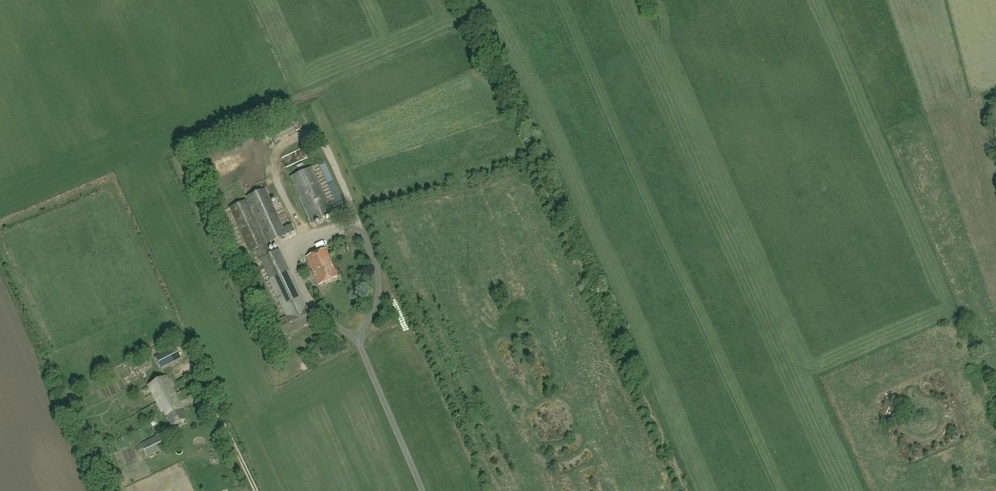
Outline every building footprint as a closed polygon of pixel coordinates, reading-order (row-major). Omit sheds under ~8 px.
[(266,124),(275,144),(296,133),(288,114),(266,124)] [(293,184),(298,195),(311,224),(333,214),(312,168),(312,167),(290,177),(293,184)] [(271,253),(266,244),(295,230),(292,224),(283,228),(265,189),(247,197),(266,238),(264,239),(246,201),(230,208),(250,252),(256,249),(270,280),(287,317),(279,320),(286,335),(316,321),(309,306),(306,307),(279,249),(271,253)] [(337,277),(325,249),(307,257),(319,285),(337,277)] [(180,350),(159,358),(161,364),(182,356),(180,350)] [(179,402),(167,377),(149,386),(161,412),(164,411),(172,427),(185,420),(180,409),(182,409),(179,402)] [(197,400),(194,395),(188,398),(191,403),(197,400)] [(160,436),(141,445),(146,455),(165,446),(160,436)]
